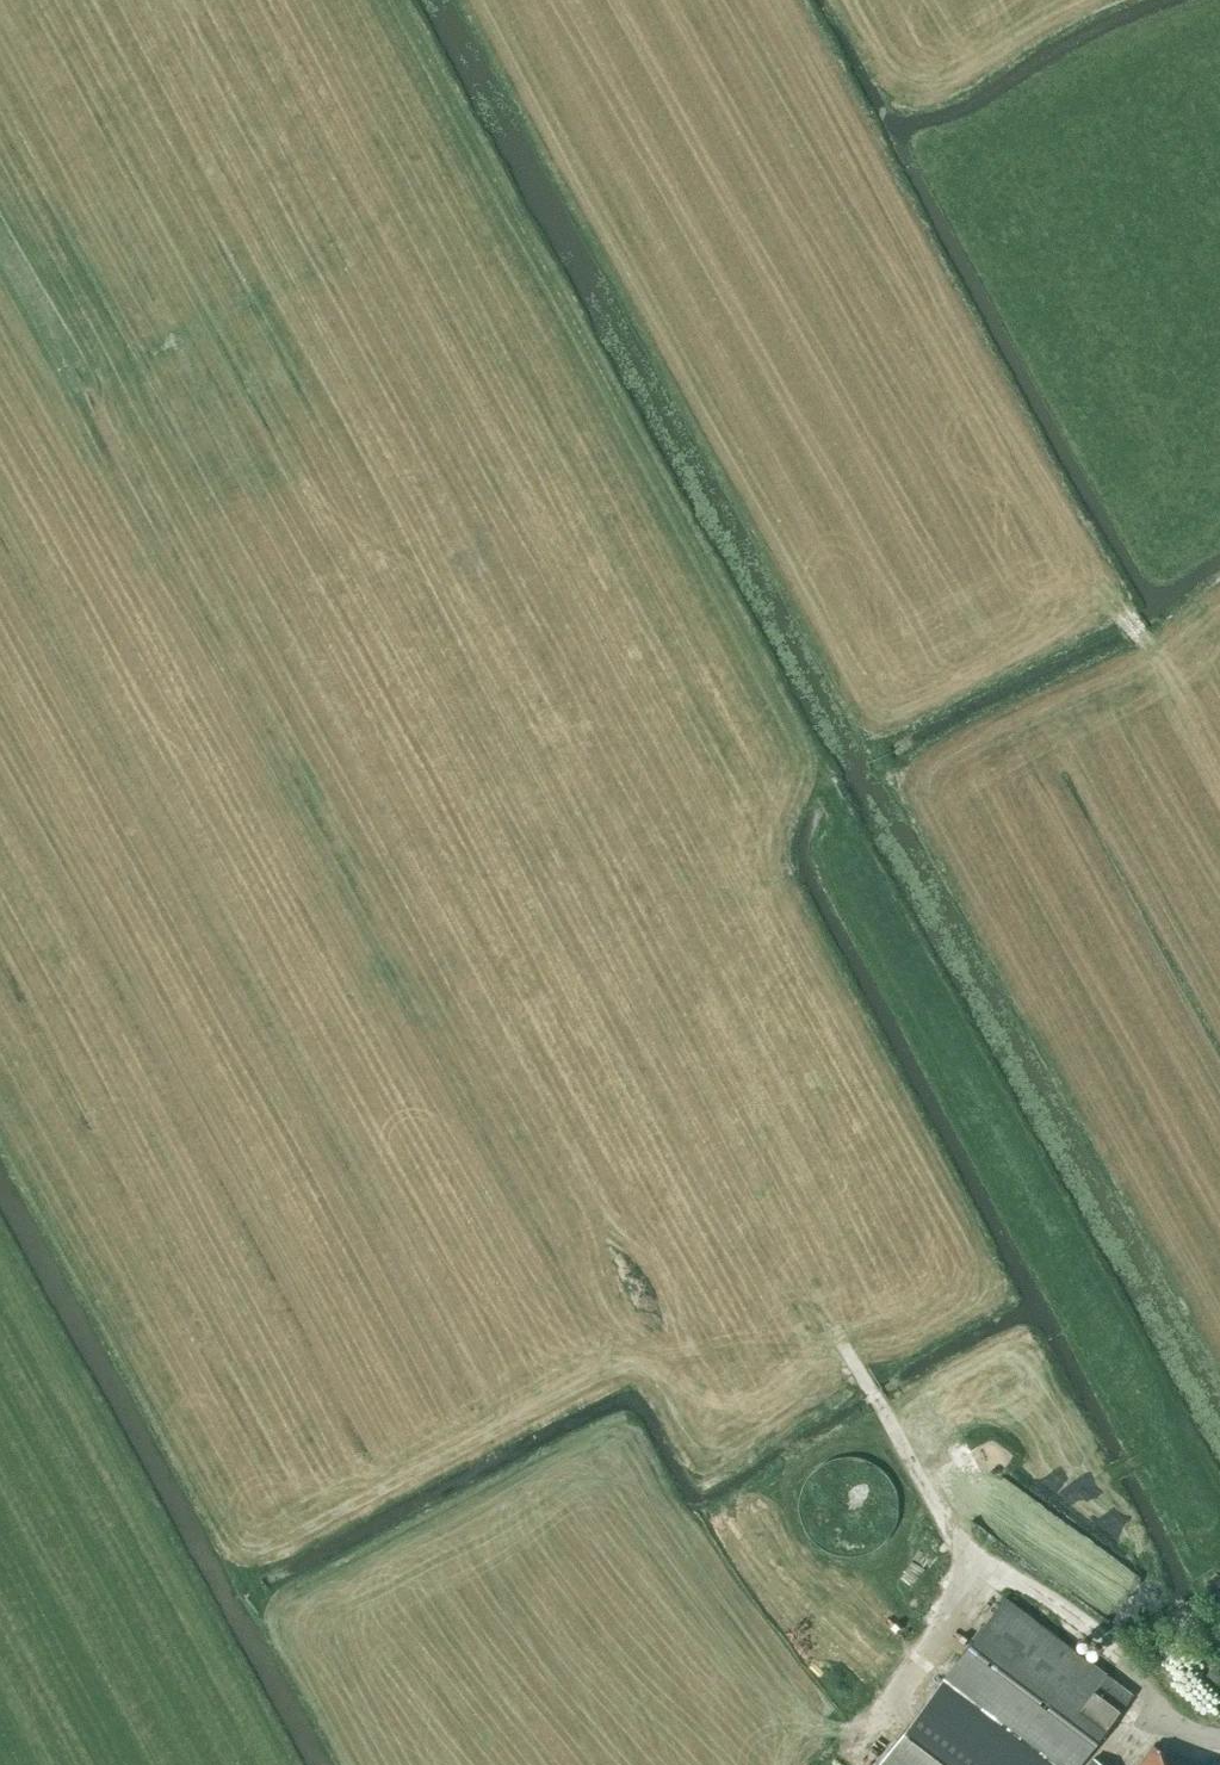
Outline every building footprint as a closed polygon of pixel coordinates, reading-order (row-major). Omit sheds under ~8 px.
[(848,1552),(870,1551),(889,1539),(900,1518),(898,1496),(886,1477),(866,1467),(843,1468),(824,1481),(814,1501),(815,1523),(828,1542),(848,1552)] [(1133,1694),(1005,1598),(880,1764),(1080,1764),(1133,1694)] [(1180,1758),(1177,1762),(1154,1745),(1140,1764),(1190,1764),(1180,1758)]
